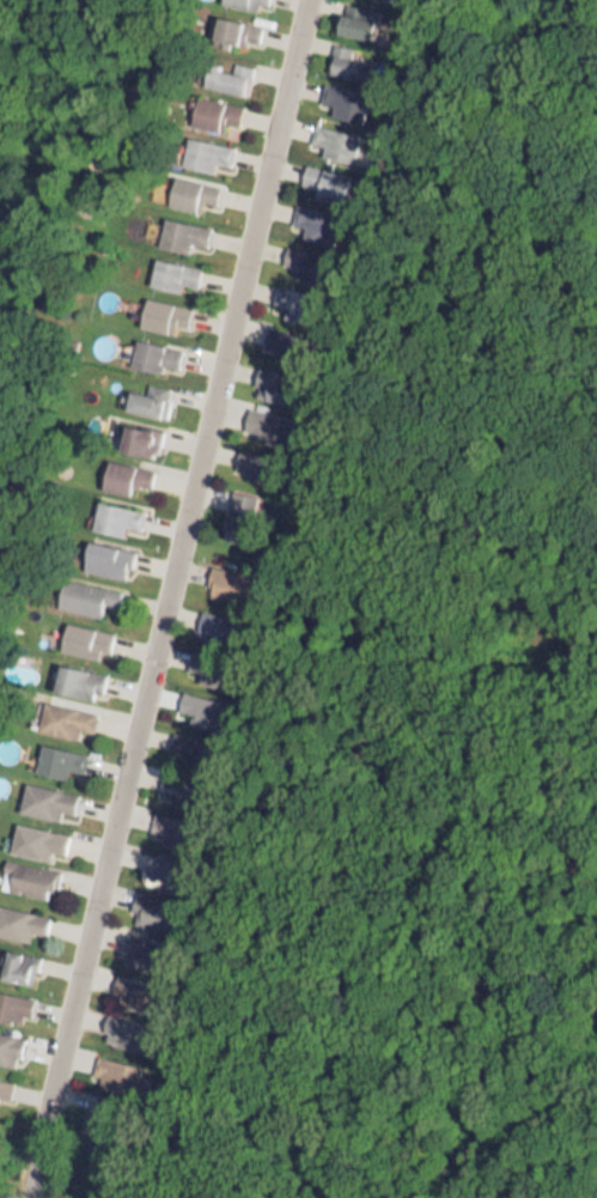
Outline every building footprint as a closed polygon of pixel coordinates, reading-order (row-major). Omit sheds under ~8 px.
[(367,35),(375,4),(361,0),(341,0),(334,27),(367,35)] [(211,33),(257,41),(261,17),(214,10),(211,33)] [(371,54),(357,53),(358,40),(330,36),(327,70),(369,74),(371,54)] [(250,60),(231,54),(229,62),(207,56),(200,77),(241,89),(250,60)] [(331,100),(329,109),(358,115),(364,86),(324,77),(319,97),(331,100)] [(189,118),(220,125),(222,115),(236,118),(240,99),(195,88),(189,118)] [(318,149),(349,156),(355,126),(311,117),(307,138),(320,140),(318,149)] [(211,166),(213,156),(227,158),(231,139),(186,130),(180,159),(211,166)] [(342,195),(348,167),(302,157),(296,184),(342,195)] [(166,197),(213,206),(218,178),(172,170),(166,197)] [(302,230),(330,236),(336,207),(294,197),(289,217),(304,220),(302,230)] [(157,240),(204,247),(208,219),(161,212),(157,240)] [(280,257),(296,260),(294,270),(317,275),(323,248),(284,239),(280,257)] [(197,282),(197,255),(150,255),(150,282),(197,282)] [(269,306),(309,315),(315,288),(275,279),(269,306)] [(175,318),(184,320),(188,299),(144,291),(138,320),(173,327),(175,318)] [(79,328),(82,314),(67,311),(64,325),(79,328)] [(279,343),(277,351),(289,355),(297,328),(266,319),(261,337),(279,343)] [(180,340),(134,333),(131,361),(176,367),(180,340)] [(248,389),(290,401),(297,377),(275,370),(277,365),(257,359),(248,389)] [(144,385),(125,384),(123,406),(163,409),(166,379),(145,377),(144,385)] [(241,428),(285,436),(290,409),(246,401),(241,428)] [(157,420),(121,420),(121,449),(157,449),(157,420)] [(230,465),(264,474),(270,450),(237,441),(230,465)] [(148,480),(151,461),(106,453),(101,481),(137,488),(139,478),(148,480)] [(256,488),(230,483),(222,526),(249,531),(256,488)] [(93,527),(135,527),(135,499),(93,499),(93,527)] [(123,571),(128,543),(85,534),(79,563),(123,571)] [(203,588),(247,597),(253,567),(209,558),(203,588)] [(101,597),(116,600),(119,584),(63,572),(57,601),(98,610),(101,597)] [(194,622),(228,637),(238,616),(203,601),(194,622)] [(59,642),(106,650),(110,624),(63,616),(59,642)] [(183,670),(228,680),(234,655),(189,644),(183,670)] [(104,688),(104,660),(56,660),(56,688),(104,688)] [(224,694),(179,685),(174,714),(218,722),(224,694)] [(77,731),(78,725),(92,726),(95,705),(41,697),(37,725),(77,731)] [(210,733),(173,725),(159,788),(168,789),(166,800),(193,806),(210,733)] [(34,762),(79,774),(86,747),(41,736),(34,762)] [(70,816),(76,787),(24,776),(18,805),(70,816)] [(161,829),(159,838),(183,843),(189,813),(150,806),(147,826),(161,829)] [(49,856),(51,845),(61,848),(66,827),(14,815),(7,846),(49,856)] [(151,859),(145,856),(139,874),(171,885),(180,856),(154,848),(151,859)] [(4,852),(0,870),(0,883),(49,894),(56,864),(4,852)] [(178,897),(132,886),(125,916),(170,928),(178,897)] [(0,898),(0,928),(40,937),(47,908),(0,898)] [(142,938),(143,930),(123,927),(118,958),(160,965),(164,942),(142,938)] [(4,943),(0,966),(0,970),(33,976),(38,949),(4,943)] [(107,999),(149,1004),(153,975),(111,969),(107,999)] [(0,984),(0,1013),(25,1019),(31,991),(0,984)] [(103,1009),(99,1037),(144,1044),(148,1016),(103,1009)] [(23,1035),(0,1026),(0,1058),(12,1063),(23,1035)] [(141,1060),(94,1048),(89,1070),(135,1082),(141,1060)] [(6,1100),(11,1076),(0,1073),(0,1099),(6,1100)]
